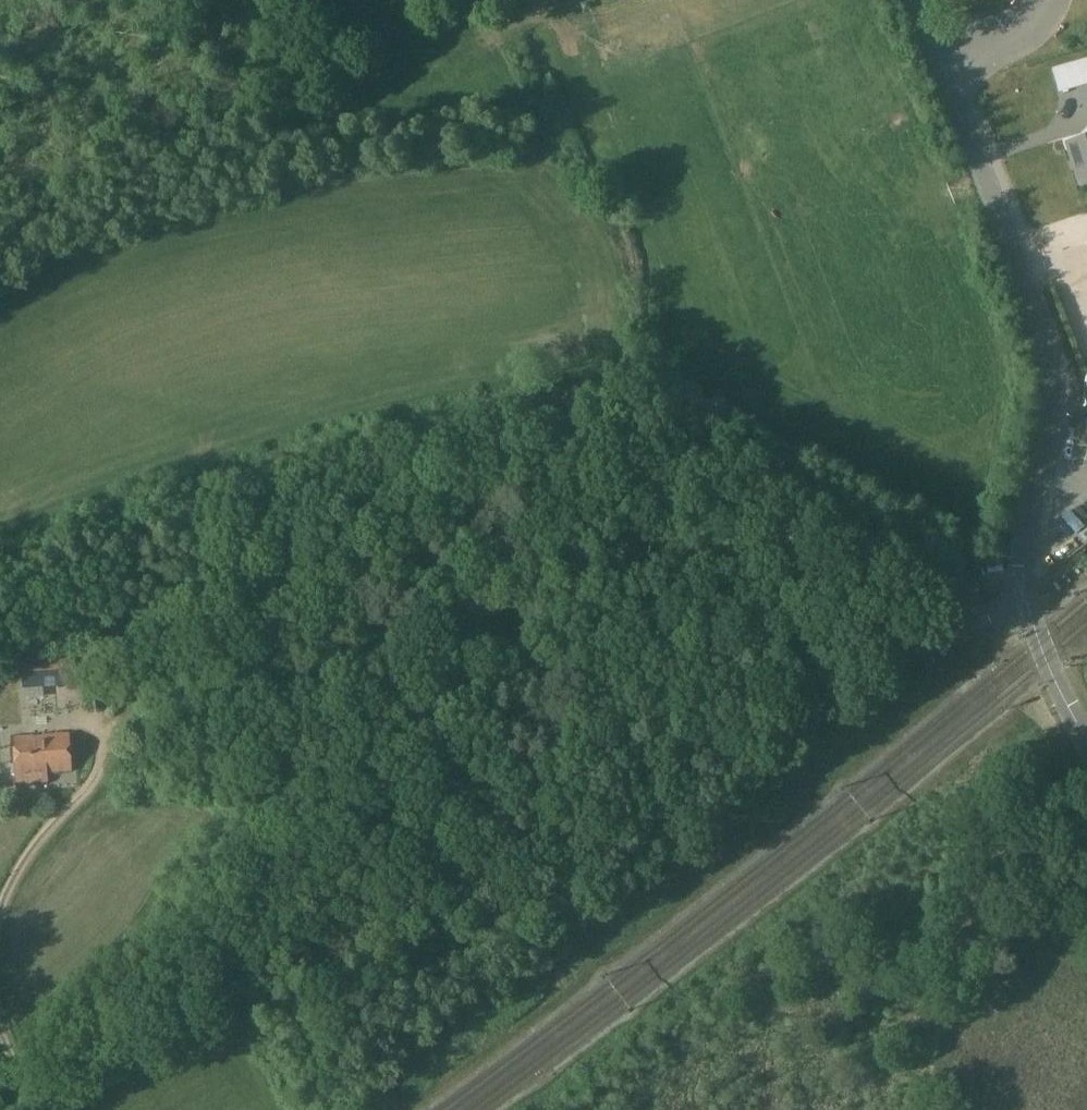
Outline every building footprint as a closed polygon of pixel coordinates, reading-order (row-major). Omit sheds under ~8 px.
[(1065,143),(1078,186),(1086,184),(1086,188),(1086,137),(1065,143)] [(1052,549),(1061,558),(1086,536),(1086,527),(1083,522),(1052,549)] [(76,685),(74,653),(20,657),(22,689),(76,685)] [(47,773),(70,772),(66,734),(13,738),(15,765),(10,765),(11,775),(16,775),(16,785),(48,783),(47,773)]
